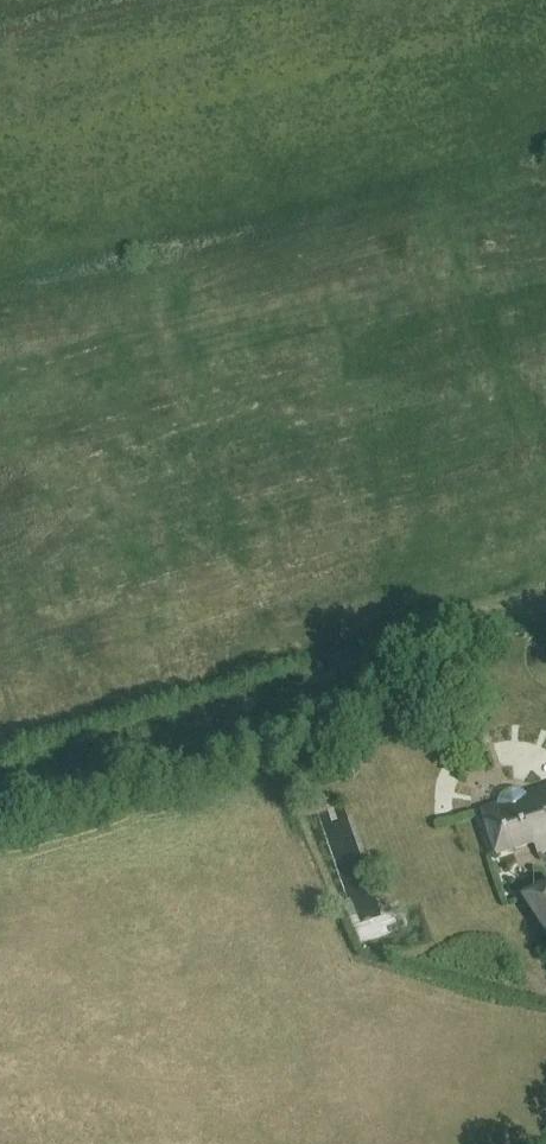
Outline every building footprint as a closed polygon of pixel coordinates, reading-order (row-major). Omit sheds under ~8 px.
[(466,769),(477,765),(469,745),(458,748),(466,769)] [(525,795),(522,791),(520,790),(515,789),(510,788),(506,790),(501,792),(498,795),(496,800),(496,805),(480,810),(494,855),(532,842),(535,851),(545,848),(545,788),(525,795)] [(521,895),(545,936),(545,880),(521,895)] [(384,946),(394,940),(385,924),(374,930),(384,946)]
